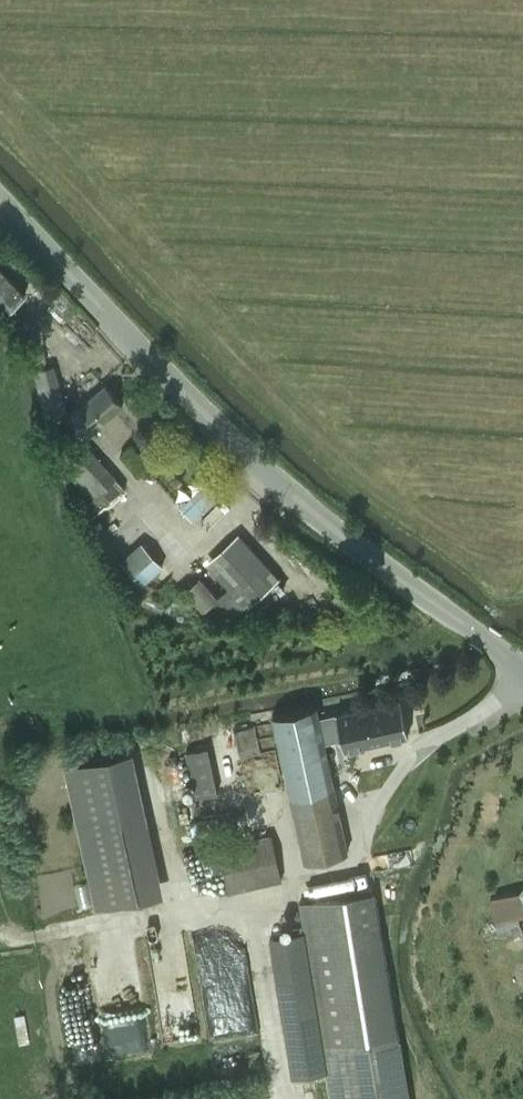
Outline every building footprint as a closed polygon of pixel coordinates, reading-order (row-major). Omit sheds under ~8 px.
[(25,294),(0,266),(0,309),(4,314),(25,294)] [(45,415),(54,413),(65,410),(54,364),(33,369),(45,415)] [(88,435),(123,404),(105,384),(70,416),(80,426),(88,435)] [(80,426),(74,431),(83,440),(88,435),(80,426)] [(125,487),(107,467),(74,431),(56,447),(70,464),(66,468),(84,488),(92,498),(83,506),(93,516),(125,487)] [(132,464),(140,456),(130,445),(121,453),(132,464)] [(205,483),(190,497),(203,511),(218,498),(205,483)] [(242,537),(210,566),(228,586),(217,596),(211,601),(230,622),(247,607),(279,577),(242,537)] [(121,560),(144,584),(164,566),(142,541),(121,560)] [(203,609),(217,596),(200,576),(186,589),(203,609)] [(336,713),(319,717),(324,741),(341,737),(343,748),(350,747),(351,751),(365,748),(364,744),(408,734),(400,699),(336,713)] [(316,705),(272,715),(305,860),(348,851),(326,753),(324,741),(319,717),(316,705)] [(240,758),(260,754),(254,725),(234,730),(240,758)] [(188,751),(197,795),(224,789),(215,745),(188,751)] [(67,765),(98,908),(151,896),(120,753),(67,765)] [(193,834),(220,828),(218,817),(191,823),(193,834)] [(229,891),(281,880),(272,834),(219,845),(229,891)] [(374,890),(300,902),(304,931),(270,936),(293,1076),(327,1071),(331,1098),(407,1098),(400,1051),(374,890)] [(248,957),(200,966),(213,1043),(262,1034),(248,957)]
